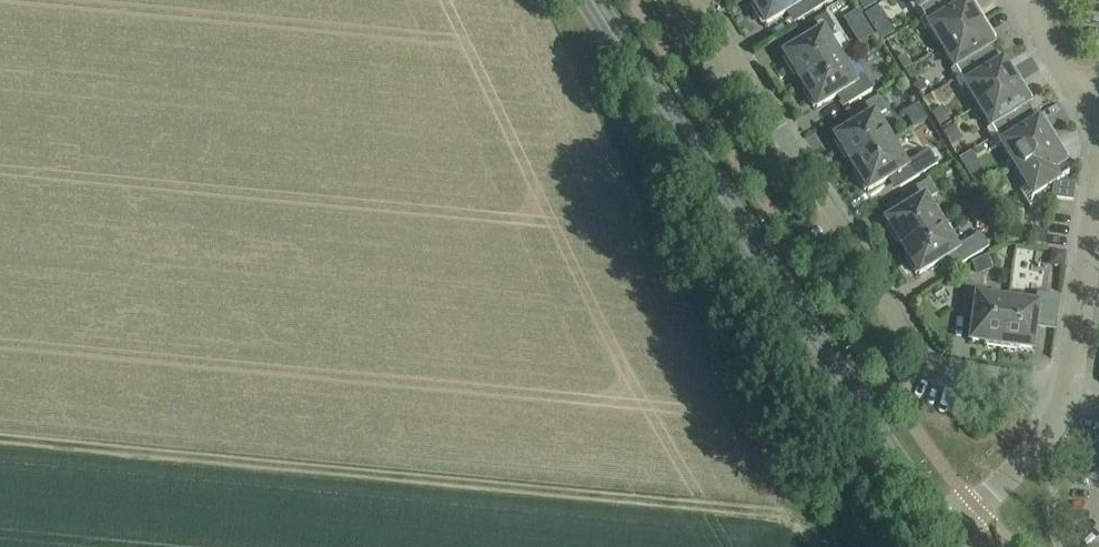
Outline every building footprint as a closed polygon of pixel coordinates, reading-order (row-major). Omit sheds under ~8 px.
[(750,1),(755,8),(752,9),(763,27),(765,25),(766,27),(791,12),(799,23),(836,0),(751,0),(750,1)] [(858,4),(864,14),(876,6),(872,0),(865,0),(858,4)] [(920,23),(957,0),(908,0),(916,13),(914,14),(920,23)] [(940,52),(985,24),(976,10),(970,14),(962,0),(957,0),(920,23),(925,32),(927,31),(940,52)] [(878,8),(864,17),(871,27),(885,19),(878,8)] [(797,77),(801,84),(841,59),(842,60),(847,57),(835,37),(834,31),(835,31),(826,17),(803,31),(810,42),(785,57),(786,59),(784,61),(794,78),(797,77)] [(950,74),(956,82),(997,57),(988,42),(994,38),(985,24),(940,52),(952,72),(950,74)] [(868,27),(852,37),(858,46),(873,36),(868,27)] [(912,68),(905,57),(897,61),(904,73),(912,68)] [(963,90),(976,111),(1021,83),(1012,69),(1006,72),(997,57),(956,82),(961,91),(963,90)] [(856,83),(842,60),(841,59),(801,84),(806,91),(803,92),(814,110),(816,108),(818,110),(843,95),(850,107),(873,92),(864,78),(856,83)] [(922,81),(913,87),(918,95),(927,90),(922,81)] [(986,133),(992,142),(999,137),(1033,116),(1023,101),(1030,97),(1021,83),(976,111),(989,131),(986,133)] [(848,160),(852,167),(892,143),(878,119),(886,114),(877,100),(854,114),(861,125),(836,141),(837,142),(835,144),(845,161),(848,160)] [(942,109),(930,116),(939,129),(950,122),(942,109)] [(999,149),(1012,170),(1057,142),(1048,127),(1042,131),(1033,116),(999,137),(992,142),(997,150),(999,149)] [(954,128),(943,134),(951,148),(962,142),(954,128)] [(1034,197),(1053,186),(1051,200),(1052,200),(1073,203),(1076,186),(1064,184),(1060,184),(1059,182),(1061,180),(1069,176),(1060,160),(1066,156),(1057,142),(1012,170),(1025,191),(1023,192),(1021,193),(1031,209),(1039,204),(1034,197)] [(907,166),(892,143),(852,167),(857,174),(854,176),(865,193),(867,191),(869,194),(894,178),(901,190),(938,167),(929,153),(907,166)] [(983,173),(971,181),(976,190),(989,183),(983,173)] [(899,243),(903,251),(943,226),(929,202),(937,197),(928,183),(905,197),(912,209),(887,224),(888,226),(886,227),(896,245),(899,243)] [(978,204),(968,211),(977,226),(988,220),(988,219),(979,204),(978,204)] [(958,249),(943,226),(903,251),(908,257),(905,259),(916,276),(918,275),(919,277),(944,262),(951,273),(989,250),(980,235),(958,249)] [(1031,229),(1029,244),(1045,246),(1047,231),(1031,229)] [(1051,253),(1049,267),(1064,269),(1066,256),(1051,253)] [(989,257),(971,265),(977,278),(995,270),(989,257)] [(985,349),(1001,351),(1002,347),(1008,302),(981,298),(982,288),(966,286),(962,313),(975,315),(971,344),(986,346),(985,349)] [(1002,347),(1001,351),(1018,354),(1018,351),(1033,353),(1037,324),(1056,326),(1059,299),(1037,296),(1035,306),(1008,302),(1002,347)]
